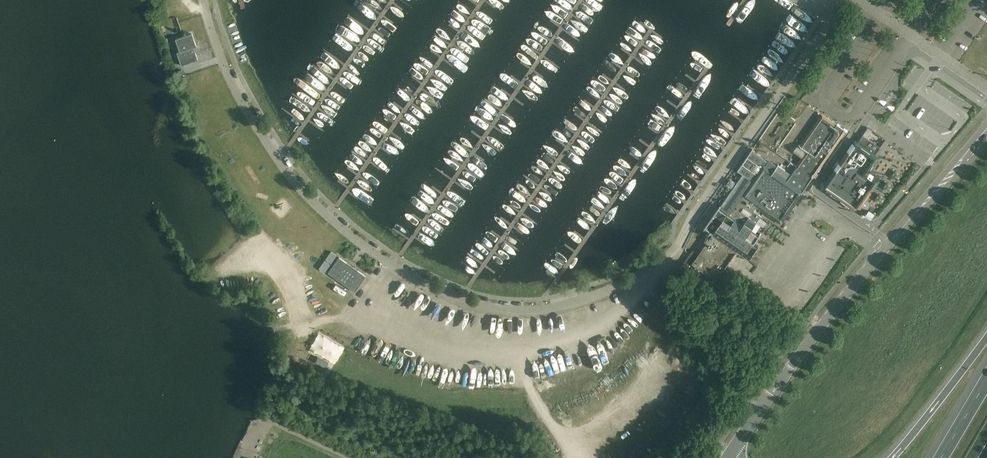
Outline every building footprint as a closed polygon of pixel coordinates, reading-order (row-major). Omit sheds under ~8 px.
[(227,25),(229,30),(237,28),(235,22),(227,25)] [(229,33),(234,46),(243,43),(238,30),(229,33)] [(176,52),(180,63),(181,65),(197,59),(193,47),(196,46),(191,33),(175,39),(179,51),(176,52)] [(866,77),(862,84),(869,87),(873,80),(866,77)] [(808,151),(797,166),(813,177),(832,150),(846,130),(848,132),(848,131),(838,124),(837,125),(828,119),(826,118),(822,118),(803,145),(802,146),(799,144),(799,145),(808,151)] [(859,140),(876,153),(877,152),(880,147),(863,135),(859,140)] [(827,188),(855,207),(856,208),(858,206),(875,181),(864,173),(872,162),(871,161),(873,157),(856,145),(854,144),(849,151),(850,152),(841,165),(840,164),(836,169),(837,170),(827,185),(826,187),(827,188)] [(713,234),(692,264),(716,280),(737,251),(750,259),(759,246),(755,243),(760,236),(751,229),(760,216),(753,211),(758,204),(772,213),(770,215),(781,222),(813,177),(797,166),(791,175),(778,165),(776,167),(752,150),(738,170),(738,171),(753,181),(730,214),(719,207),(705,228),(713,234)] [(893,170),(897,179),(907,176),(904,166),(893,170)] [(882,189),(877,197),(885,203),(891,195),(882,189)] [(871,217),(875,211),(869,207),(865,213),(871,217)] [(325,259),(331,263),(337,255),(336,255),(331,251),(325,259)] [(339,257),(328,273),(355,291),(365,276),(339,257)] [(319,268),(320,269),(325,272),(330,264),(324,260),(319,268)] [(368,273),(379,282),(382,278),(379,276),(383,270),(375,264),(368,273)]
